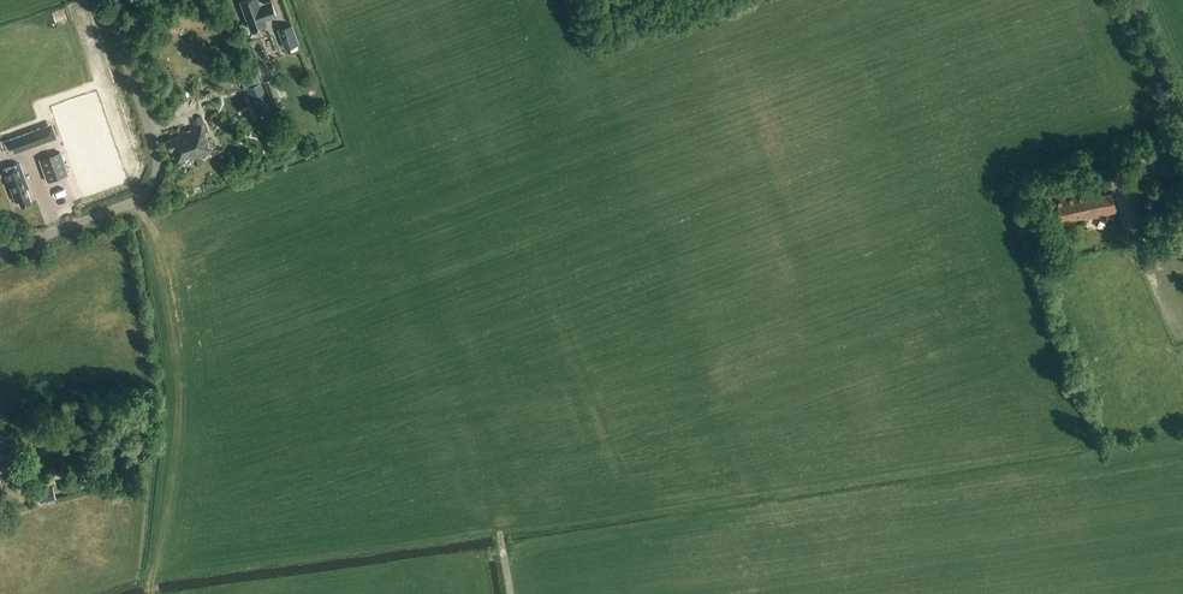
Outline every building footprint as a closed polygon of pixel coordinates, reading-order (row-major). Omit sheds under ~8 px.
[(267,24),(265,19),(277,15),(271,1),(263,4),(259,2),(258,0),(244,0),(241,1),(251,29),(267,24)] [(298,44),(299,44),(292,24),(277,30),(284,49),(290,47),(298,44)] [(272,78),(263,82),(269,97),(278,93),(272,78)] [(261,83),(246,89),(257,117),(271,111),(261,83)] [(191,131),(188,132),(187,130),(179,133),(180,136),(168,140),(171,150),(174,149),(178,161),(189,157),(195,155),(196,158),(210,153),(201,125),(190,129),(191,131)] [(40,128),(11,139),(15,152),(45,142),(40,128)] [(61,152),(43,158),(51,180),(69,174),(61,152)] [(28,182),(39,180),(37,163),(25,164),(28,182)] [(32,202),(27,188),(28,187),(20,164),(4,170),(15,201),(19,200),(21,206),(32,202)] [(1096,186),(1056,195),(1062,224),(1116,212),(1112,195),(1099,198),(1096,186)] [(1043,222),(1036,206),(1026,210),(1033,226),(1043,222)] [(42,212),(44,218),(55,215),(54,209),(42,212)] [(13,471),(9,453),(16,452),(12,435),(4,437),(3,436),(0,436),(0,474),(13,471)] [(39,503),(56,499),(53,487),(36,491),(39,503)]
